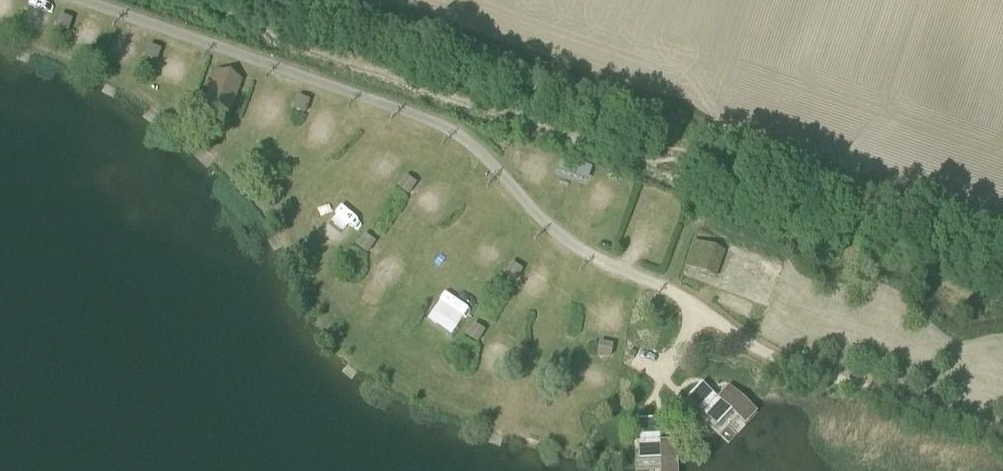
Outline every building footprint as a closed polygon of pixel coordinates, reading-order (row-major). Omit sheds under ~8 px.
[(61,17),(56,29),(67,33),(71,21),(61,17)] [(112,54),(133,60),(140,37),(118,31),(112,54)] [(149,47),(145,59),(156,63),(160,51),(149,47)] [(202,116),(230,119),(234,75),(207,72),(202,116)] [(297,98),(293,109),(304,113),(308,102),(297,98)] [(566,160),(562,174),(581,180),(586,167),(566,160)] [(412,191),(424,199),(434,185),(422,176),(412,191)] [(405,178),(398,188),(408,194),(415,185),(405,178)] [(341,239),(355,227),(339,209),(325,222),(341,239)] [(364,237),(357,246),(367,253),(374,243),(364,237)] [(697,276),(718,264),(708,245),(686,256),(697,276)] [(511,265),(505,275),(515,281),(521,271),(511,265)] [(436,296),(419,323),(446,340),(463,312),(436,296)] [(473,326),(467,336),(477,342),(483,332),(473,326)] [(600,344),(598,355),(610,357),(611,346),(600,344)] [(656,367),(653,378),(667,382),(670,371),(656,367)] [(701,385),(687,400),(708,420),(716,428),(730,413),(722,405),(701,385)] [(657,421),(637,422),(639,462),(659,462),(657,421)]
